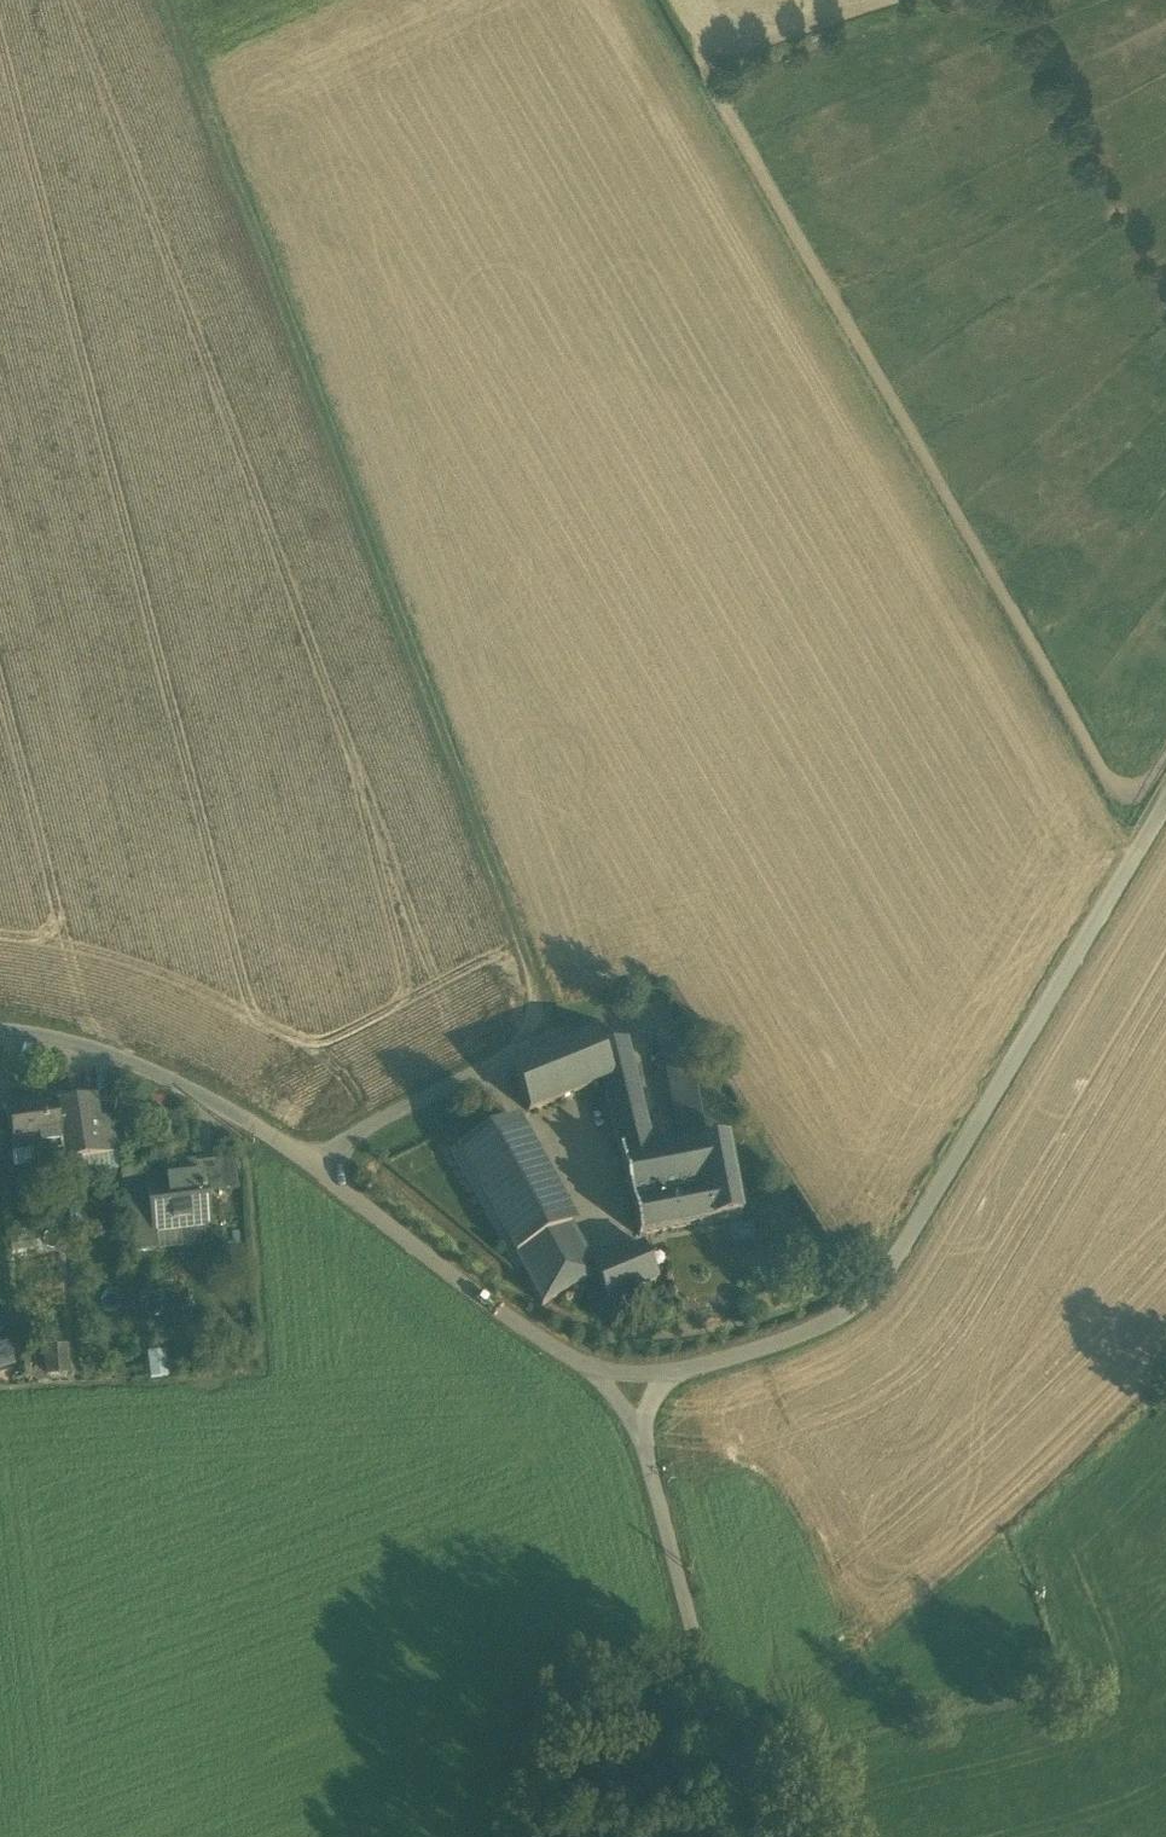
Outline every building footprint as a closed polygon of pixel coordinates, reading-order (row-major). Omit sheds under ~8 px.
[(601,1083),(631,1205),(712,1186),(705,1146),(686,1047),(664,1055),(681,1142),(651,1147),(626,1042),(602,1052),(595,1036),(573,1045),(552,1054),(511,1070),(528,1112),(601,1083)] [(55,1105),(63,1155),(61,1156),(62,1164),(104,1158),(99,1122),(95,1099),(55,1105)] [(39,1159),(61,1156),(63,1155),(55,1105),(6,1113),(12,1154),(38,1150),(39,1159)] [(104,1158),(118,1156),(119,1156),(114,1119),(99,1122),(104,1158)] [(458,1150),(543,1304),(595,1276),(592,1269),(594,1268),(513,1121),(458,1150)] [(631,1205),(639,1238),(740,1219),(726,1142),(705,1146),(712,1186),(631,1205)] [(40,1165),(39,1159),(38,1150),(12,1154),(14,1169),(40,1165)] [(118,1156),(104,1158),(62,1164),(54,1165),(58,1181),(120,1171),(118,1156)] [(232,1161),(217,1163),(222,1193),(238,1191),(234,1163),(234,1161),(232,1161)] [(207,1195),(222,1193),(217,1163),(195,1165),(197,1177),(204,1176),(207,1195)] [(147,1184),(153,1234),(175,1231),(174,1225),(189,1223),(190,1230),(211,1227),(207,1195),(204,1176),(197,1177),(147,1184)] [(175,1231),(190,1230),(189,1223),(174,1225),(175,1231)] [(595,1276),(606,1302),(657,1281),(643,1248),(594,1268),(592,1269),(595,1276)]
